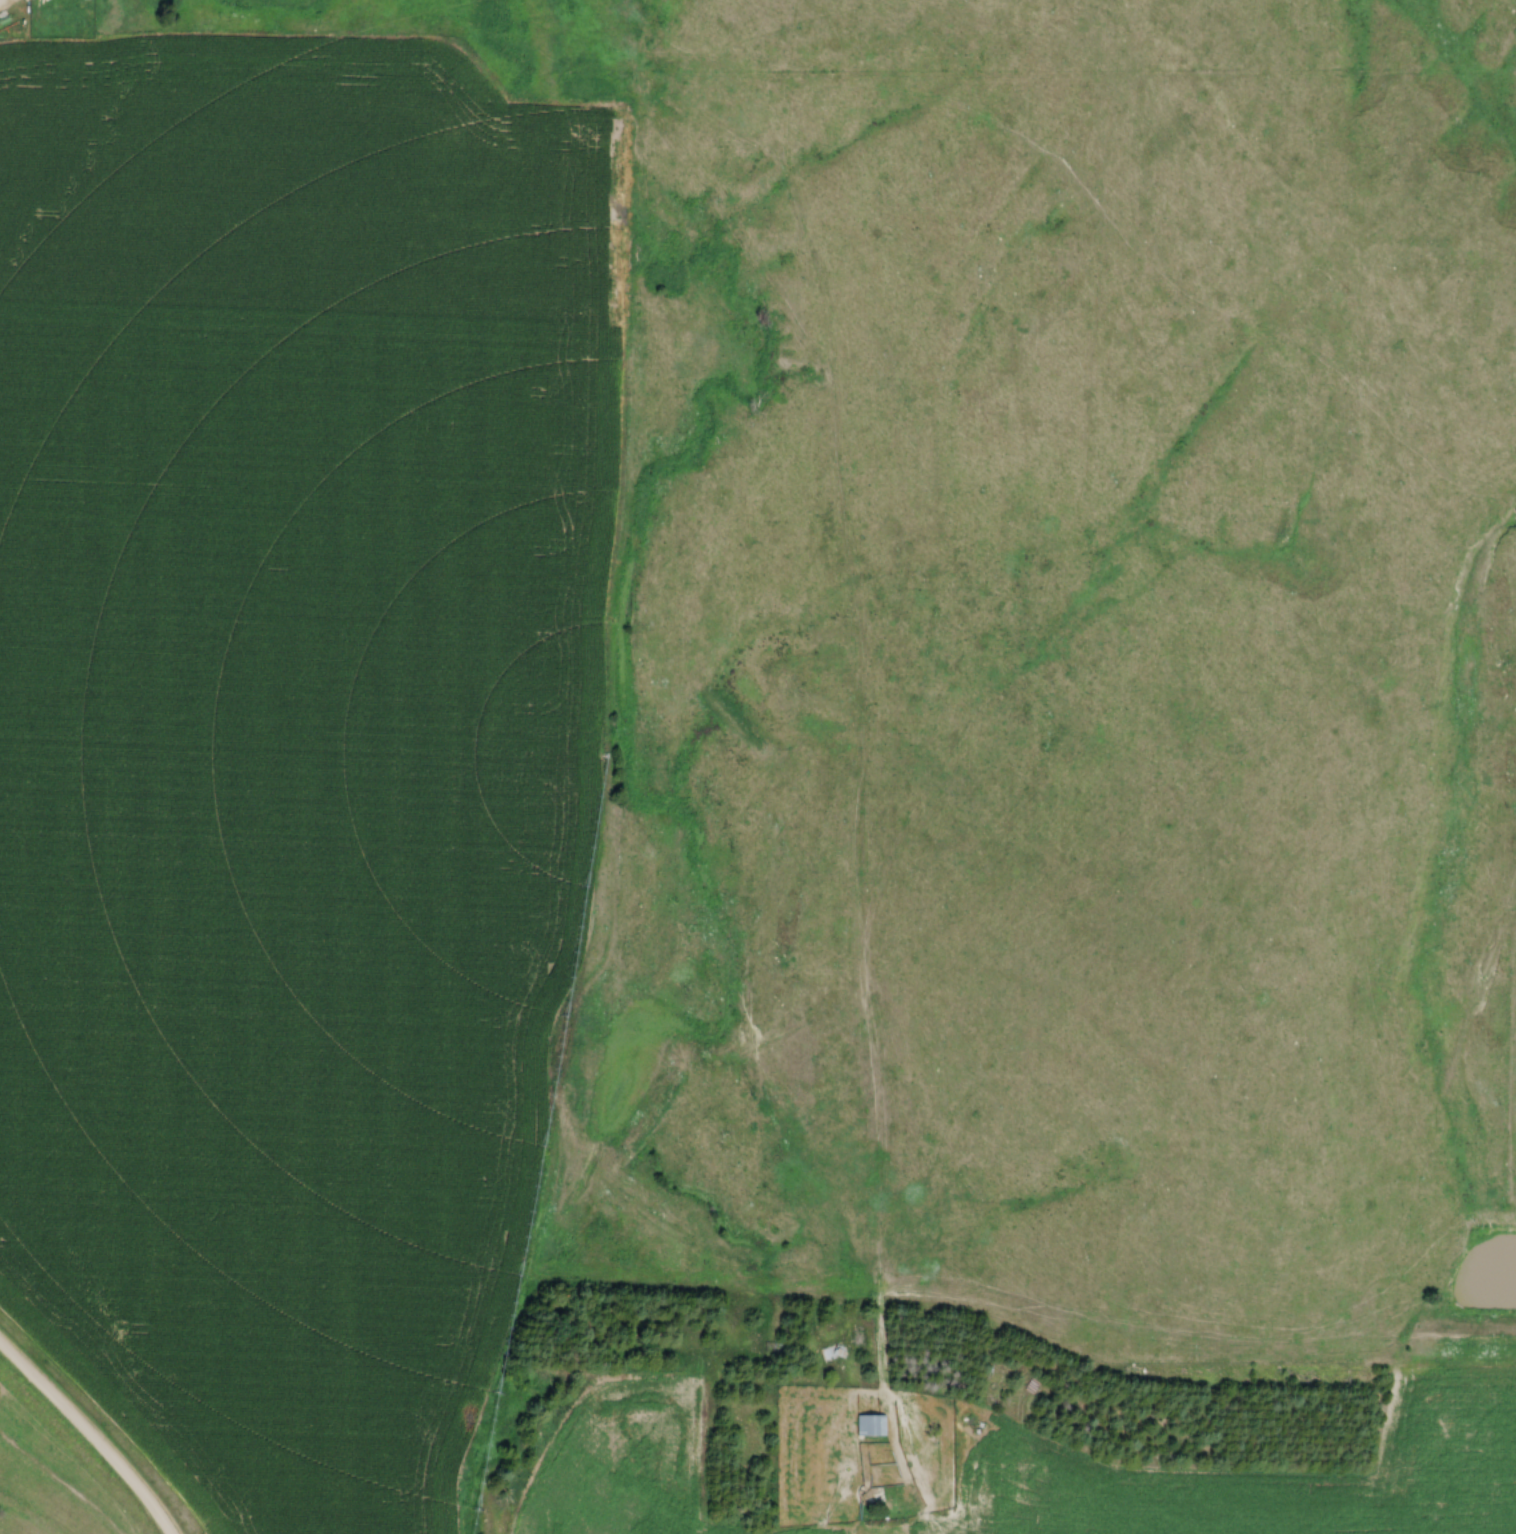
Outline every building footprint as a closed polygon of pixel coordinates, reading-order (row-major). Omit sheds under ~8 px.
[(886,1415),(854,1415),(854,1436),(886,1436),(886,1415)]
